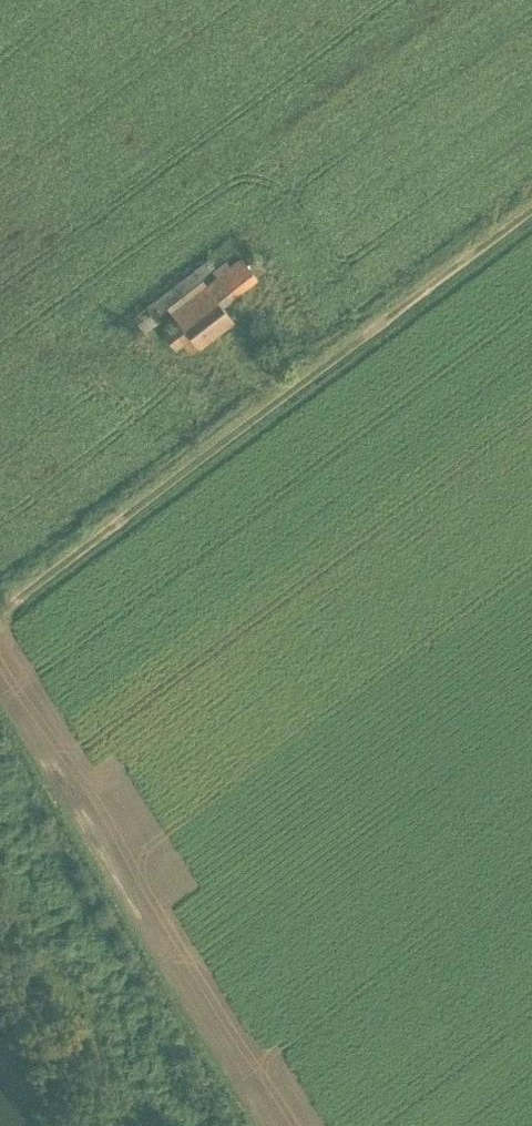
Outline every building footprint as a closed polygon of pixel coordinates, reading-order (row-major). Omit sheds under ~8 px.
[(216,275),(206,283),(171,312),(178,321),(162,333),(175,349),(184,342),(191,352),(233,318),(223,304),(257,277),(256,275),(266,267),(258,256),(247,265),(241,256),(230,265),(226,260),(212,271),(216,275)]
